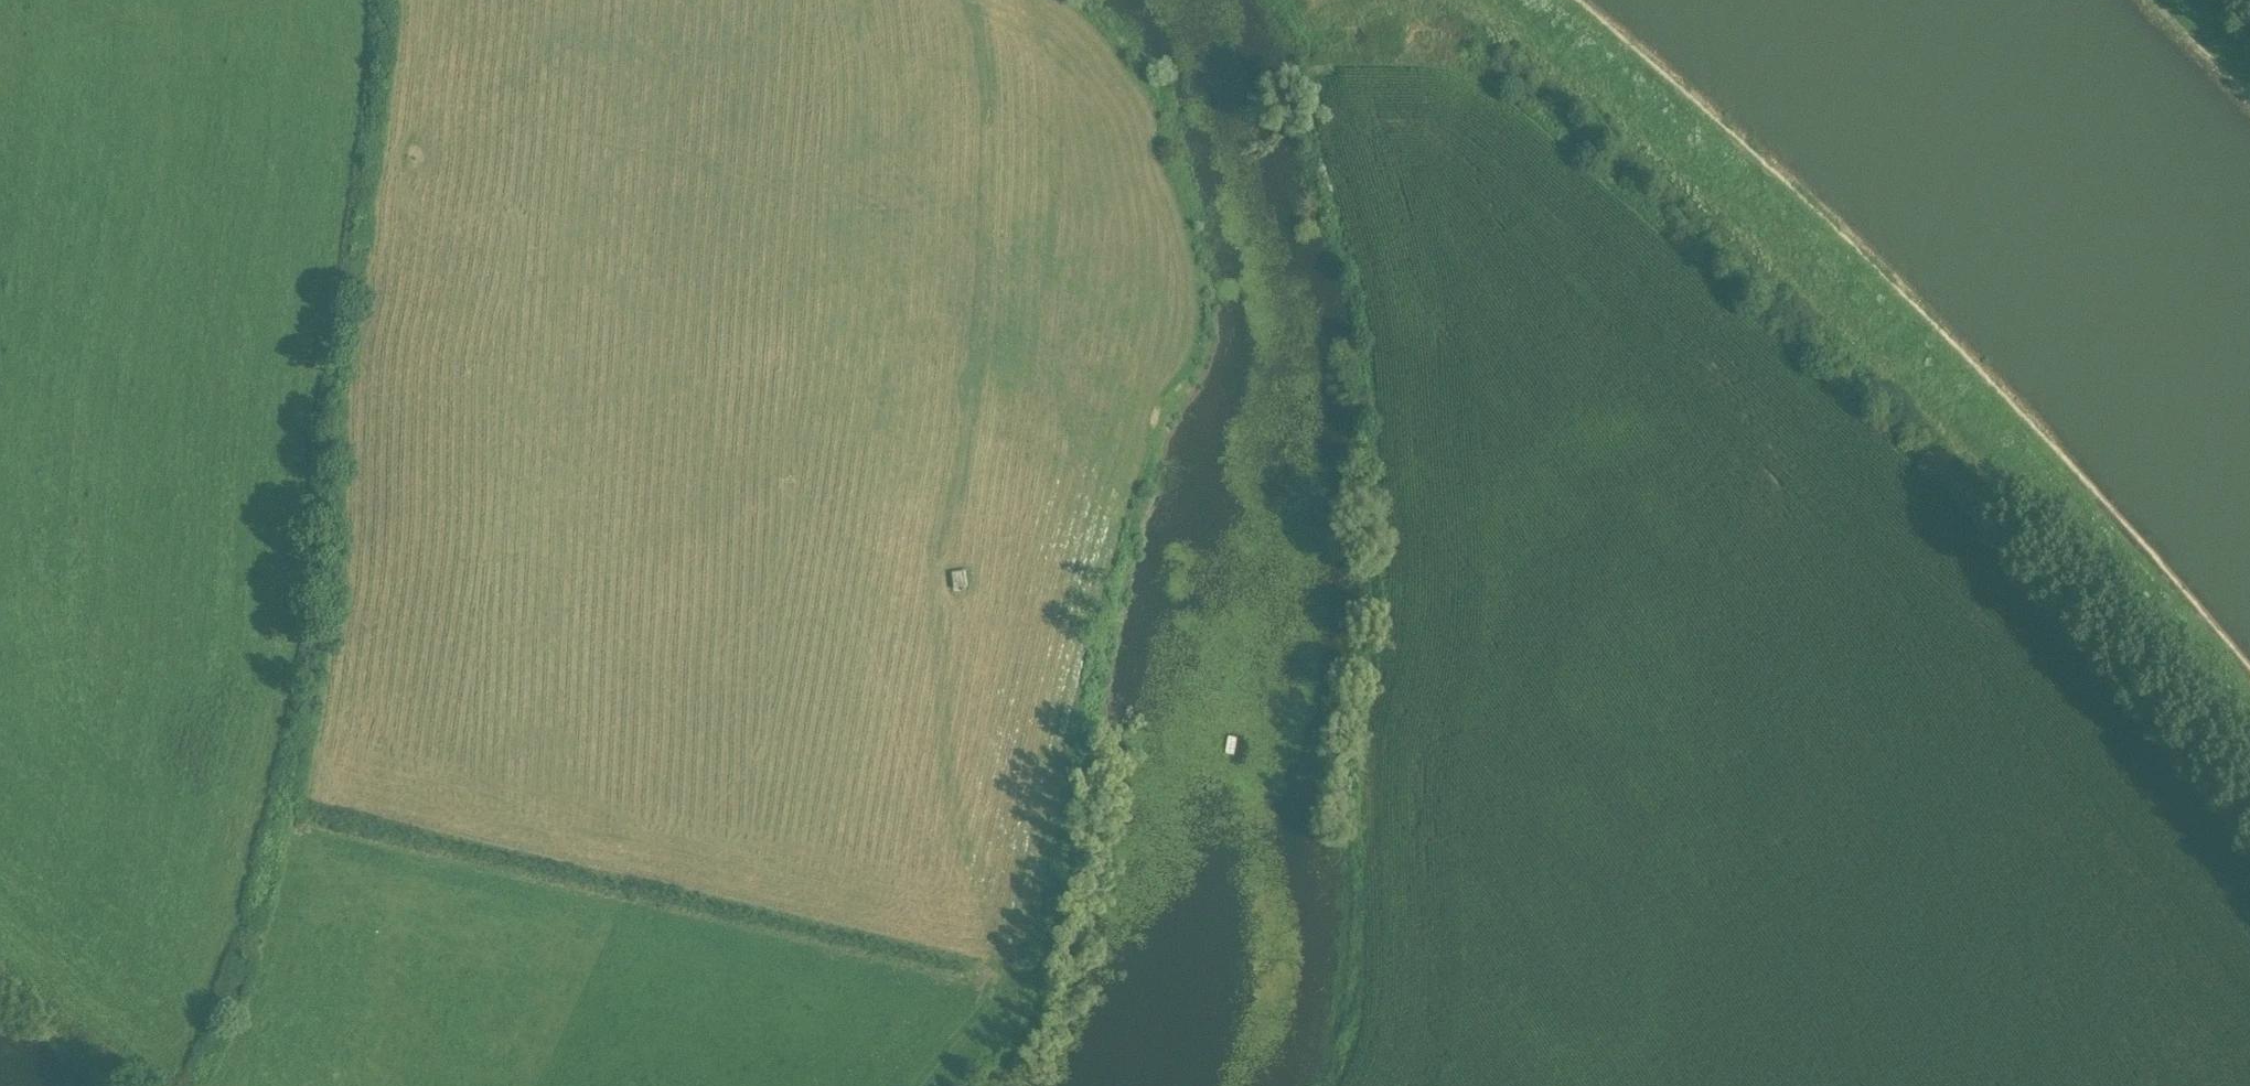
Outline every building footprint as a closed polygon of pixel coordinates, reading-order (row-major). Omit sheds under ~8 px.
[(966,570),(951,573),(953,590),(961,588),(962,591),(965,591),(968,585),(966,570)]
